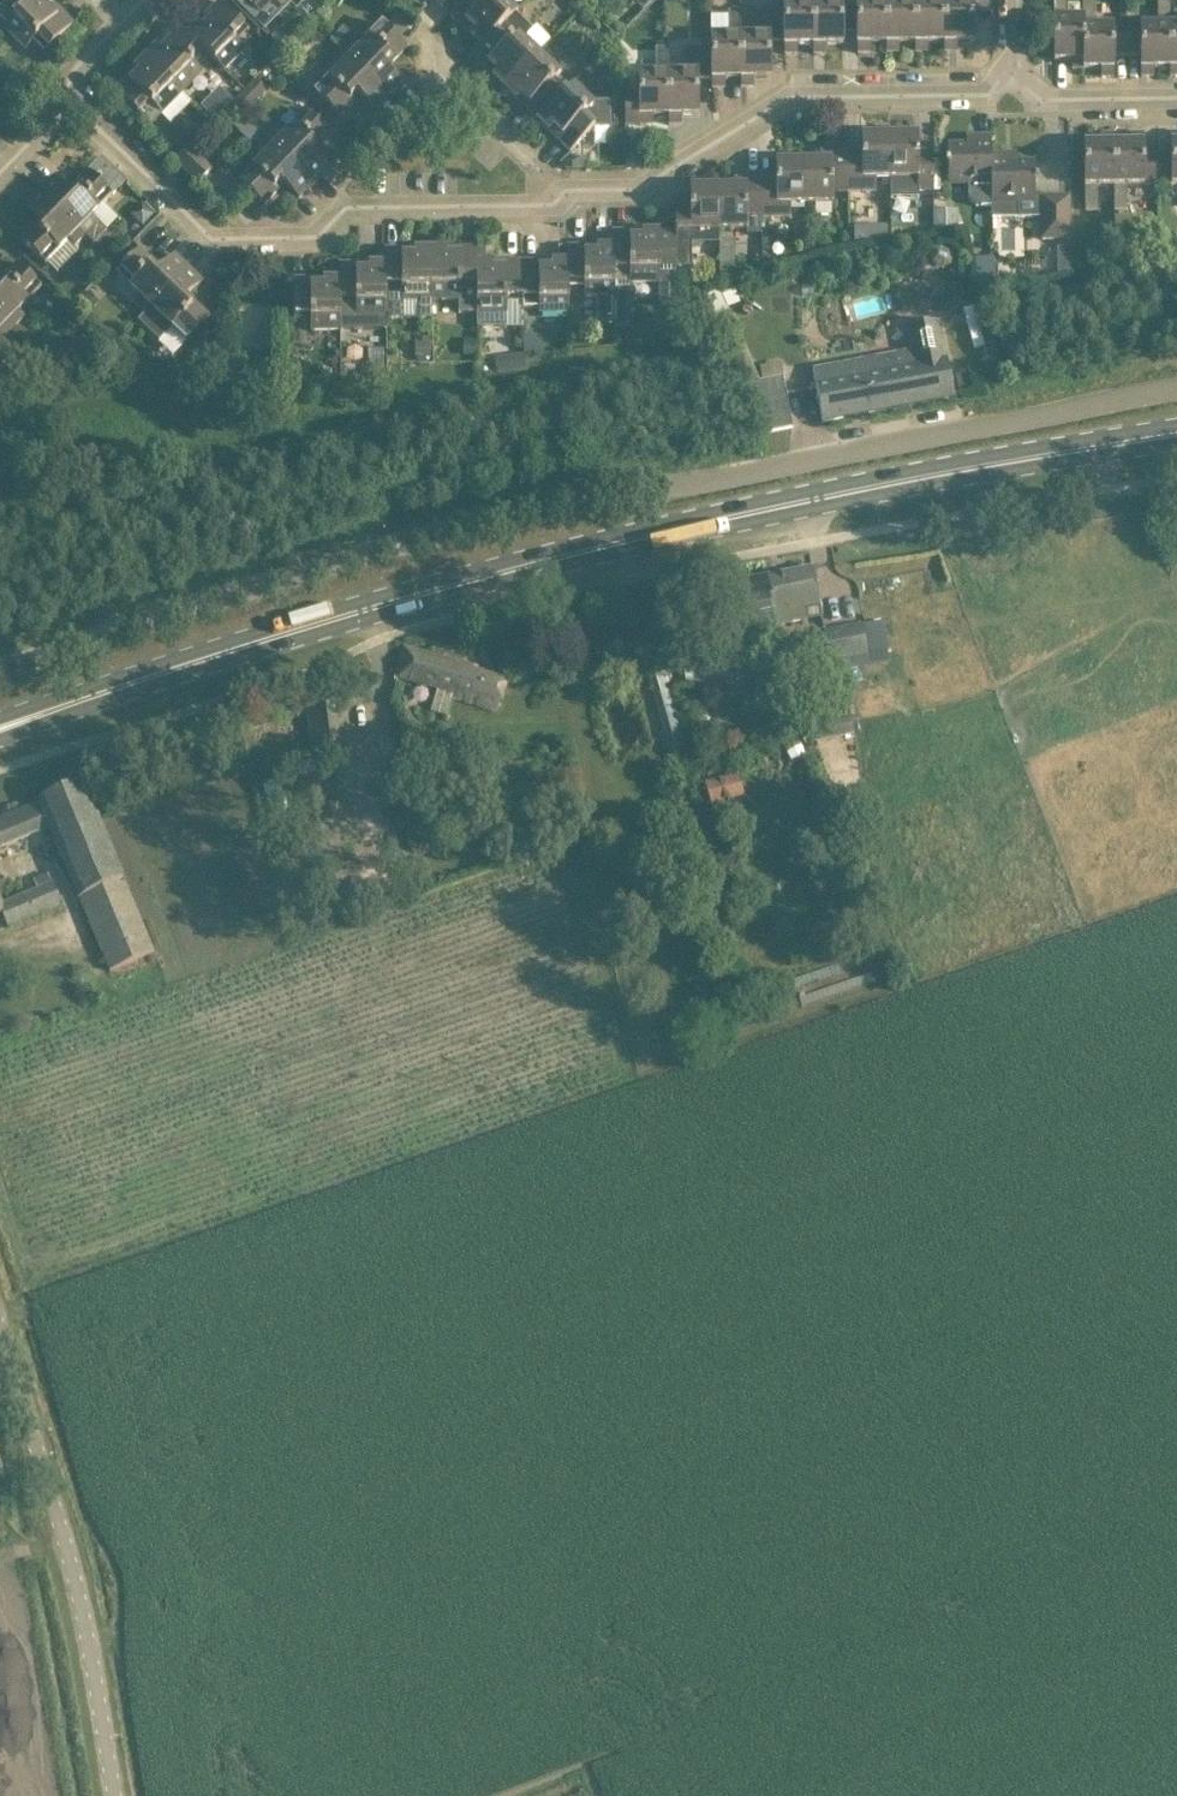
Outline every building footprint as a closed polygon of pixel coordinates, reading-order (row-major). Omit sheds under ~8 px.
[(5,30),(27,7),(27,8),(34,0),(0,0),(0,6),(2,8),(0,10),(0,17),(2,19),(0,21),(0,33),(1,34),(5,30)] [(27,7),(5,30),(26,50),(38,38),(50,50),(74,25),(49,0),(34,0),(27,8),(27,7)] [(271,3),(274,0),(245,0),(260,15),(271,3)] [(449,14),(462,0),(434,0),(449,14)] [(515,13),(517,11),(506,0),(485,0),(483,2),(481,0),(462,0),(449,14),(482,46),(496,32),(496,33),(515,13)] [(570,6),(578,14),(586,6),(580,0),(575,0),(570,6)] [(770,42),(784,42),(784,46),(785,46),(785,55),(791,55),(791,53),(797,52),(797,46),(814,46),(813,0),(802,0),(802,4),(784,4),(784,12),(770,12),(770,42)] [(814,46),(814,55),(820,55),(820,52),(826,52),(826,45),(843,45),(843,34),(857,34),(857,33),(857,4),(844,4),(844,2),(842,2),(842,0),(830,0),(830,3),(814,3),(814,0),(813,0),(814,46)] [(886,0),(875,0),(875,3),(857,3),(857,4),(858,33),(857,34),(857,45),(858,45),(858,54),(864,54),(864,51),(870,51),(870,45),(886,44),(886,0)] [(886,44),(887,54),(893,53),(893,51),(899,51),(899,44),(915,44),(915,0),(903,0),(903,1),(886,1),(886,0),(886,44)] [(915,44),(915,53),(922,53),(922,51),(928,50),(928,44),(944,44),(943,0),(930,0),(930,1),(915,1),(915,0),(915,44)] [(960,0),(944,0),(943,0),(944,44),(944,53),(951,53),(950,50),(957,50),(957,43),(974,43),(973,0),(960,0)] [(1066,0),(1054,0),(1054,62),(1072,62),(1073,70),(1082,70),(1081,19),(1066,19),(1066,0)] [(220,3),(188,35),(188,36),(202,50),(201,51),(223,72),(245,50),(233,39),(245,27),(220,3)] [(1170,69),(1169,28),(1168,3),(1156,3),(1156,28),(1127,28),(1127,57),(1141,57),(1141,78),(1153,78),(1153,69),(1170,69)] [(1113,57),(1127,57),(1127,28),(1094,29),(1093,4),(1081,4),(1081,19),(1082,70),(1101,70),(1102,78),(1114,78),(1113,57)] [(712,80),(712,89),(719,89),(719,86),(725,86),(725,80),(741,79),(741,88),(742,88),(740,12),(729,12),(729,37),(712,37),(712,80)] [(740,12),(742,88),(748,88),(748,86),(754,86),(754,79),(771,79),(770,42),(770,12),(759,12),(759,36),(742,36),(742,12),(740,12)] [(533,30),(515,13),(496,33),(496,32),(482,46),(472,57),(505,89),(541,53),(526,38),(533,30)] [(360,49),(354,43),(342,31),(330,42),(388,98),(403,83),(388,69),(408,48),(399,39),(405,33),(392,21),(386,27),(383,24),(360,49)] [(188,36),(188,35),(178,25),(145,58),(182,95),(202,74),(190,62),(201,51),(202,50),(188,36)] [(1170,69),(1170,77),(1176,77),(1176,28),(1169,28),(1170,69)] [(303,36),(304,47),(312,47),(321,46),(320,35),(303,36)] [(668,50),(670,126),(675,125),(675,123),(682,123),(682,116),(699,116),(698,80),(712,80),(712,37),(711,37),(711,49),(686,49),(686,74),(670,74),(670,50),(668,50)] [(388,98),(330,42),(329,44),(341,56),(332,65),(338,71),(316,94),(340,118),(360,97),(375,111),(388,98)] [(670,126),(668,50),(656,50),(656,74),(640,74),(640,95),(625,95),(625,102),(625,126),(646,126),(646,123),(653,123),(653,117),(669,117),(669,126),(670,126)] [(505,89),(538,121),(562,97),(561,96),(549,86),(561,73),(541,53),(505,89)] [(182,95),(145,58),(113,91),(150,127),(161,116),(172,126),(193,105),(182,95)] [(573,83),(561,96),(562,97),(538,121),(571,153),(593,130),(610,130),(610,103),(594,103),(573,83)] [(244,116),(255,104),(244,93),(233,106),(244,116)] [(278,131),(267,142),(312,186),(327,171),(312,157),(332,136),(315,120),(307,113),(284,136),(278,131)] [(1115,143),(1116,187),(1112,187),(1113,211),(1116,211),(1125,211),(1125,187),(1158,187),(1157,156),(1144,156),(1143,134),(1131,134),(1131,143),(1115,143)] [(1157,156),(1158,187),(1176,186),(1176,134),(1171,134),(1171,155),(1157,156)] [(888,136),(889,179),(890,179),(890,199),(919,199),(919,192),(934,192),(934,160),(919,160),(919,135),(888,136)] [(1096,188),(1112,187),(1116,187),(1115,143),(1115,135),(1102,135),(1102,144),(1084,144),(1085,168),(1086,211),(1097,211),(1096,188)] [(862,153),(846,154),(846,192),(876,192),(876,179),(889,179),(888,136),(862,136),(862,153)] [(948,185),(968,184),(968,200),(977,208),(991,208),(991,184),(990,155),(992,155),(992,138),(976,138),(976,148),(948,148),(948,163),(948,185)] [(312,186),(267,142),(257,152),(263,158),(240,182),(264,206),(284,185),(299,200),(312,186)] [(164,152),(175,162),(186,152),(179,145),(170,145),(164,152)] [(199,186),(213,171),(190,149),(176,163),(199,186)] [(821,161),(804,162),(804,204),(832,204),(832,192),(846,192),(846,154),(820,154),(821,161)] [(1018,218),(1018,203),(1035,202),(1035,180),(1035,164),(1015,165),(1007,165),(1007,155),(992,155),(990,155),(991,184),(991,208),(992,208),(992,206),(993,206),(993,218),(1018,218)] [(776,179),(762,179),(762,218),(789,218),(789,204),(804,204),(804,162),(776,162),(776,179)] [(54,178),(39,193),(93,245),(104,234),(90,220),(113,195),(89,172),(69,192),(54,178)] [(735,187),(718,187),(718,230),(747,230),(747,235),(762,235),(762,218),(762,179),(735,180),(735,187)] [(676,221),(676,244),(694,244),(704,244),(704,230),(718,230),(718,187),(690,188),(690,213),(676,213),(676,221)] [(75,248),(83,239),(92,247),(93,245),(39,193),(27,206),(41,221),(21,241),(46,265),(69,242),(75,248)] [(1070,241),(1069,198),(1041,198),(1041,242),(1070,241)] [(143,203),(131,215),(143,228),(155,216),(143,203)] [(958,211),(934,211),(934,230),(958,229),(958,211)] [(676,270),(676,244),(676,221),(658,222),(658,232),(613,233),(613,247),(614,284),(630,284),(630,286),(658,286),(658,307),(676,307),(676,270)] [(854,243),(865,243),(865,227),(854,227),(854,243)] [(568,247),(568,262),(568,283),(585,283),(585,300),(594,300),(595,325),(615,325),(615,316),(614,300),(614,284),(613,247),(568,247)] [(385,264),(385,285),(385,316),(386,320),(403,320),(403,302),(419,302),(419,320),(431,320),(432,320),(432,302),(431,302),(430,249),(385,250),(385,264)] [(430,249),(431,302),(432,302),(458,302),(458,314),(477,314),(477,284),(477,263),(478,263),(477,249),(430,249)] [(134,305),(144,315),(189,269),(175,255),(161,270),(140,250),(116,275),(140,298),(134,305)] [(735,258),(720,258),(720,274),(735,274),(735,258)] [(1071,274),(1071,261),(1057,261),(1057,274),(1071,274)] [(568,262),(521,263),(522,299),(539,299),(539,315),(568,315),(568,283),(568,262)] [(506,329),(506,316),(507,316),(507,299),(522,299),(521,263),(478,263),(477,263),(477,284),(477,314),(477,329),(506,329)] [(14,329),(25,318),(19,312),(42,288),(17,264),(0,282),(0,315),(14,329)] [(339,265),(340,279),(340,300),(341,300),(341,331),(386,331),(386,320),(385,316),(385,285),(385,264),(339,265)] [(203,283),(189,269),(144,315),(139,320),(150,331),(159,341),(173,329),(178,334),(165,347),(173,355),(185,342),(193,335),(210,318),(189,298),(203,283)] [(341,332),(341,331),(341,300),(340,300),(340,279),(294,280),(294,304),(294,315),(310,315),(310,332),(341,332)] [(78,303),(88,314),(100,303),(90,293),(78,303)] [(958,308),(963,356),(983,354),(977,306),(958,308)] [(0,315),(0,336),(4,340),(14,329),(0,315)] [(615,316),(615,325),(615,330),(632,330),(631,315),(615,316)] [(911,350),(902,352),(812,370),(818,400),(823,423),(955,398),(950,375),(940,321),(906,328),(911,350)] [(464,340),(464,356),(464,357),(475,358),(475,355),(476,340),(464,340)] [(418,360),(424,360),(431,360),(431,343),(423,343),(415,343),(415,360),(418,360)] [(211,349),(196,347),(194,369),(209,371),(211,349)] [(494,359),(497,374),(512,372),(509,357),(494,359)] [(749,384),(745,384),(751,400),(786,394),(783,377),(760,381),(749,384)] [(821,609),(818,593),(813,569),(764,578),(776,629),(799,625),(797,614),(821,609)] [(722,586),(726,610),(732,638),(776,629),(764,578),(722,586)] [(860,625),(824,631),(829,663),(866,657),(860,625)] [(452,701),(496,715),(499,705),(506,682),(467,670),(469,665),(404,648),(398,671),(396,679),(438,691),(453,696),(452,701)] [(700,685),(737,678),(732,651),(695,658),(700,685)] [(685,671),(683,663),(674,664),(675,673),(685,671)] [(676,729),(670,694),(658,696),(664,731),(676,729)] [(854,717),(857,717),(868,715),(865,701),(851,703),(854,717)] [(345,707),(304,712),(309,752),(350,746),(345,707)] [(814,722),(817,742),(854,735),(851,716),(814,722)] [(416,760),(406,761),(403,770),(408,778),(418,777),(422,768),(416,760)] [(744,796),(738,775),(733,776),(705,784),(711,805),(744,796)] [(50,828),(110,972),(154,954),(83,783),(39,801),(40,803),(0,820),(0,849),(50,828)] [(3,915),(8,928),(63,906),(53,884),(28,894),(2,905),(0,900),(0,916),(3,915)]
